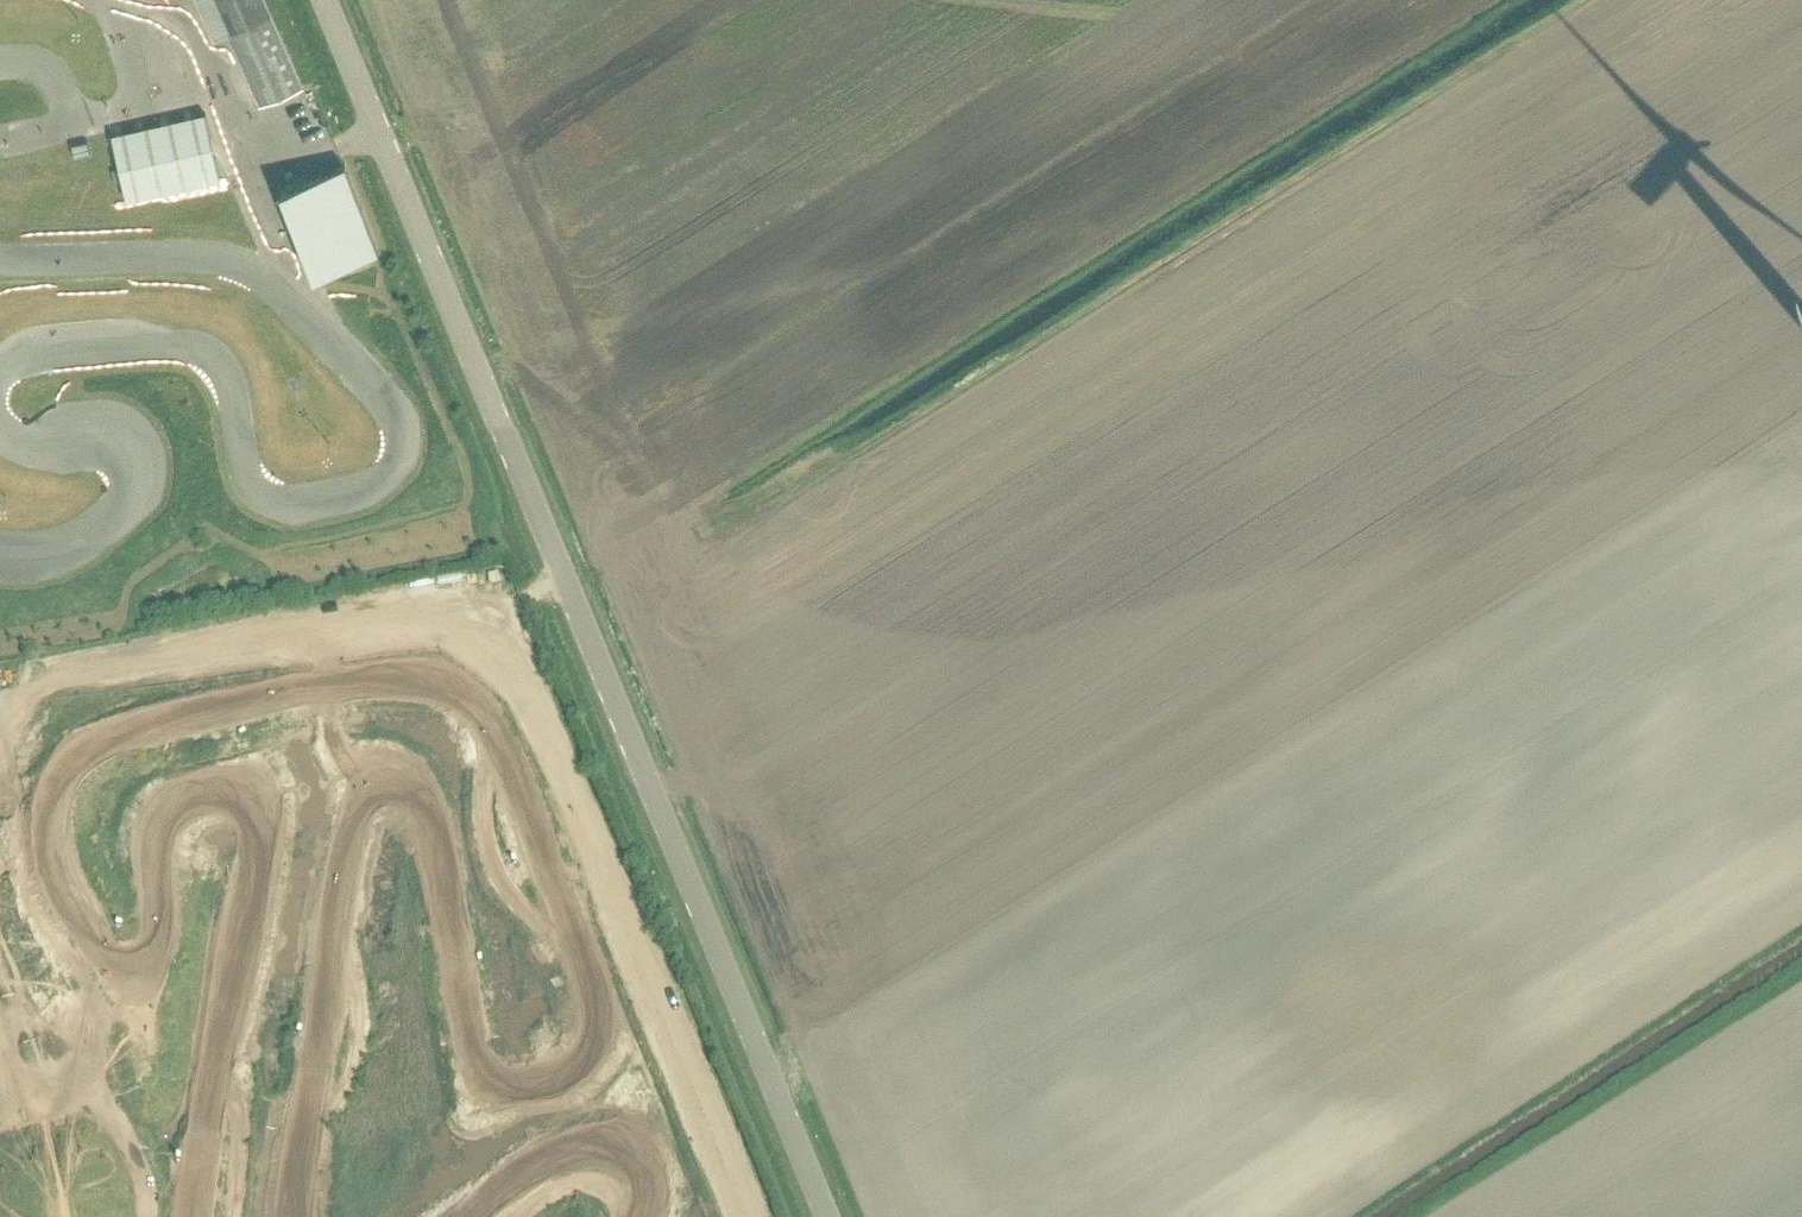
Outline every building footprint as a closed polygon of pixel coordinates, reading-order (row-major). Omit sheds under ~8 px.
[(215,39),(232,32),(264,105),(303,88),(264,0),(198,0),(215,39)] [(109,126),(119,194),(215,179),(205,111),(109,126)] [(314,273),(317,272),(378,249),(345,163),(281,188),(314,273)]
